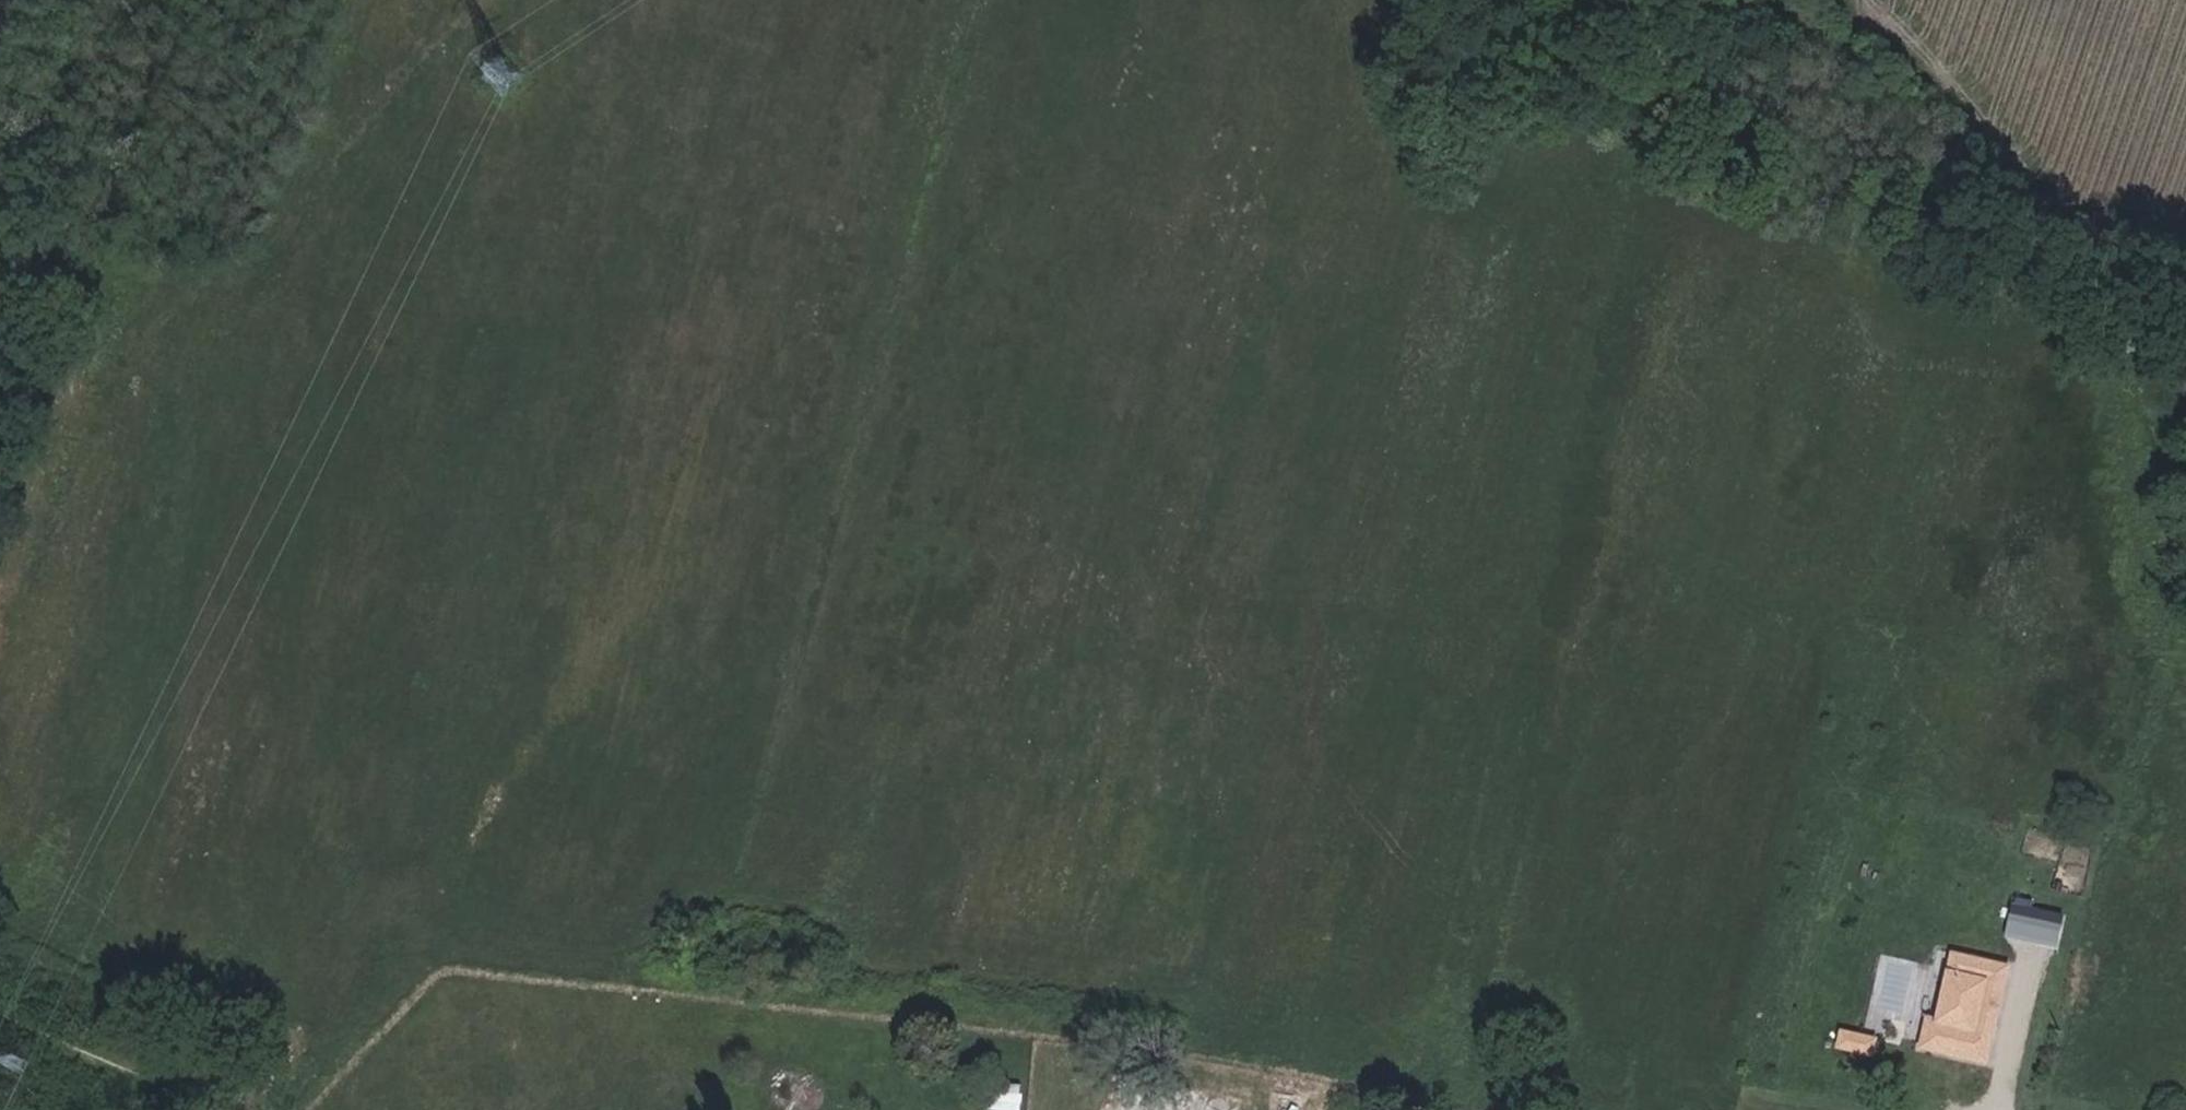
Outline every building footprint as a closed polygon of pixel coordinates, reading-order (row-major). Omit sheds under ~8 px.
[(2011,959),(2016,927),(1991,923),(1985,955),(2011,959)] [(1992,1038),(2008,968),(1953,954),(1939,1017),(1929,1015),(1922,1047),(1999,1065),(2004,1041),(1992,1038)] [(1879,1055),(1882,1034),(1844,1028),(1840,1048),(1879,1055)] [(1309,1106),(1295,1101),(1291,1109),(1307,1109),(1309,1106)]
